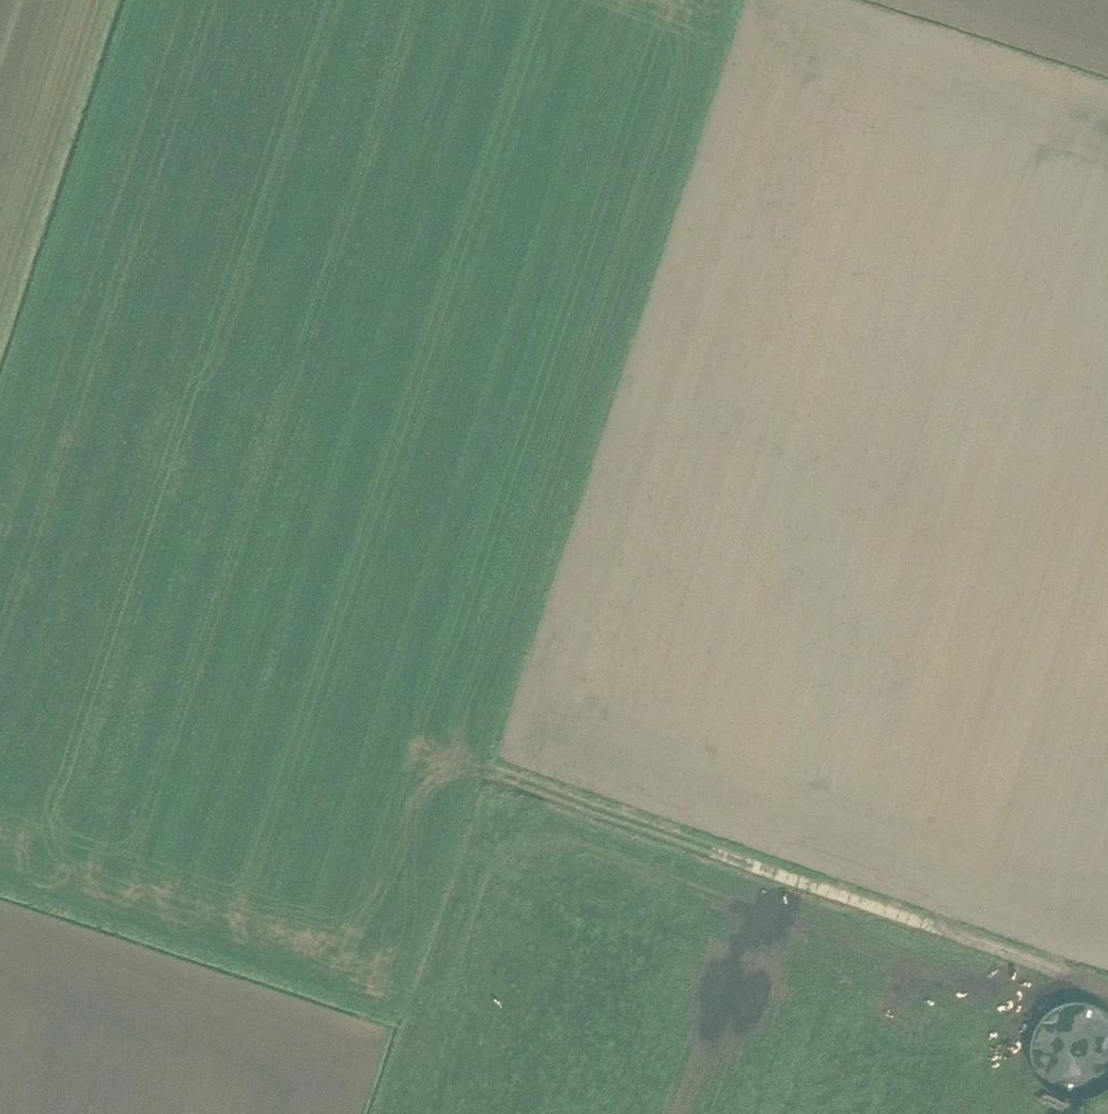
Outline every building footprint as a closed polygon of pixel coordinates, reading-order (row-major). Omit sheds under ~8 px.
[(1088,1086),(1107,1078),(1107,1008),(1104,995),(1035,1020),(1043,1045),(1032,1049),(1052,1104),(1090,1091),(1088,1086)]
